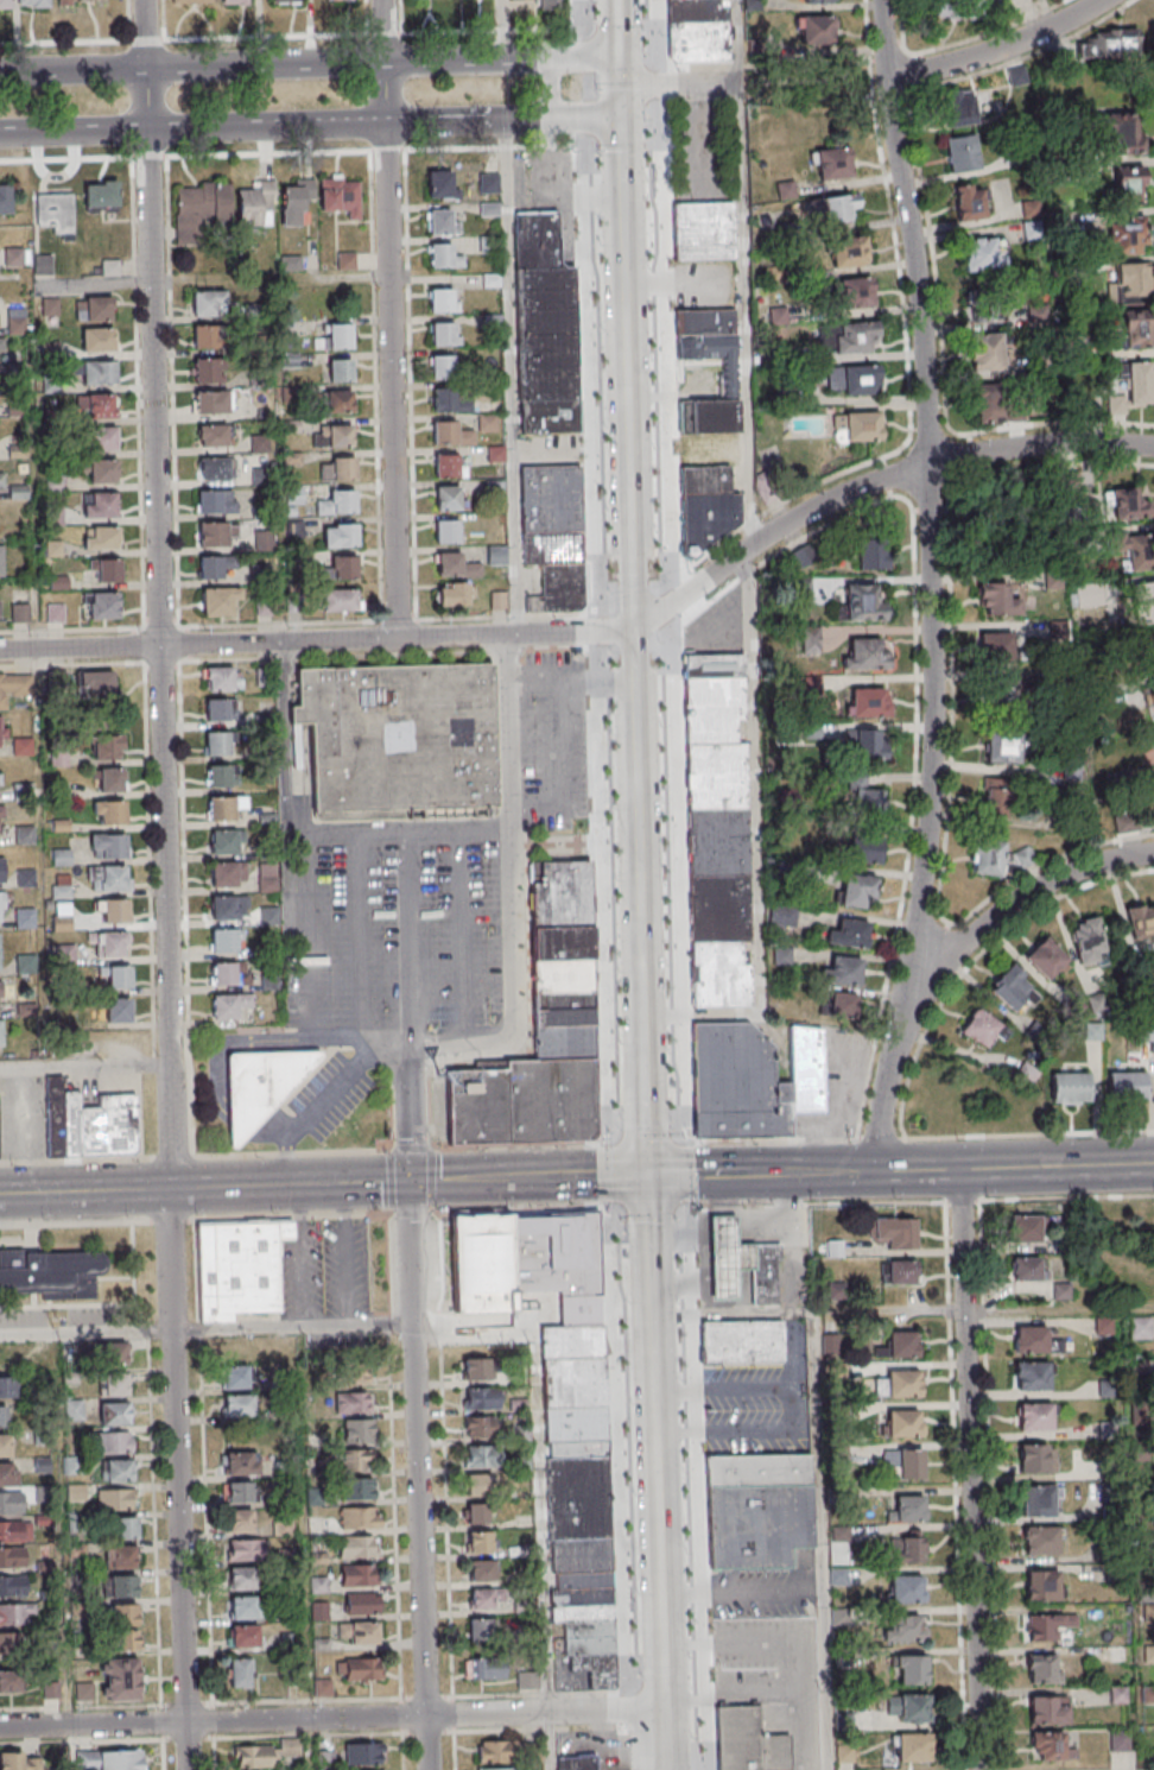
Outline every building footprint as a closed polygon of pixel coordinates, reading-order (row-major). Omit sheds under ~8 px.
[(11,9),(11,0),(0,0),(0,9),(11,9)] [(538,8),(538,0),(551,0),(551,7),(538,8)] [(668,25),(668,0),(728,0),(728,24),(668,25)] [(936,18),(967,18),(967,0),(936,0),(936,18)] [(834,43),(834,16),(798,16),(798,43),(834,43)] [(728,24),(729,63),(676,65),(670,61),(668,25),(728,24)] [(1136,32),(1092,32),(1092,57),(1136,57),(1136,32)] [(942,126),(975,126),(975,90),(942,91),(942,126)] [(1096,147),(1139,147),(1139,105),(1096,106),(1096,147)] [(945,136),(950,173),(979,169),(975,133),(945,136)] [(816,179),(851,179),(851,149),(816,149),(816,179)] [(1143,166),(1112,167),(1113,204),(1143,203),(1143,166)] [(479,192),(498,192),(498,172),(479,172),(479,192)] [(427,175),(451,173),(451,200),(427,201),(427,175)] [(360,178),(321,178),(321,210),(346,210),(346,218),(360,218),(360,178)] [(238,226),(274,226),(274,180),(250,180),(250,188),(238,188),(238,226)] [(119,181),(86,181),(86,212),(119,212),(119,181)] [(315,181),(282,181),(282,226),(304,226),(304,200),(315,200),(315,181)] [(0,185),(0,215),(13,214),(12,185),(0,185)] [(177,245),(198,245),(198,221),(232,221),(232,185),(177,185),(177,245)] [(983,185),(956,185),(956,220),(983,220),(983,185)] [(36,229),(61,229),(61,241),(74,241),(74,188),(36,188),(36,229)] [(861,208),(858,191),(807,200),(810,215),(822,213),(824,225),(853,220),(851,210),(861,208)] [(674,262),(734,262),(734,203),(674,204),(674,262)] [(515,212),(520,433),(579,432),(576,266),(559,266),(558,212),(515,212)] [(427,213),(450,213),(451,236),(429,238),(427,213)] [(1144,255),(1143,218),(1109,219),(1110,255),(1144,255)] [(834,238),(834,266),(869,266),(869,238),(834,238)] [(965,238),(965,272),(1002,272),(1002,238),(965,238)] [(427,247),(451,247),(451,270),(429,270),(427,247)] [(25,266),(25,250),(7,250),(7,266),(25,266)] [(355,253),(337,253),(337,269),(355,269),(355,253)] [(35,274),(53,274),(53,255),(35,255),(35,274)] [(1113,266),(1113,304),(1150,304),(1150,266),(1113,266)] [(836,309),(874,309),(874,279),(836,279),(836,309)] [(966,291),(968,323),(1005,321),(1004,290),(966,291)] [(193,315),(226,315),(226,291),(193,291),(193,315)] [(429,292),(451,292),(452,315),(429,315),(429,292)] [(112,297),(81,297),(81,321),(112,321),(112,297)] [(58,304),(44,304),(44,315),(58,315),(58,304)] [(735,310),(677,311),(678,360),(723,359),(723,400),(680,401),(682,541),(739,540),(735,310)] [(1117,315),(1117,350),(1152,350),(1152,315),(1117,315)] [(877,324),(826,324),(826,352),(877,352),(877,324)] [(430,325),(454,325),(454,348),(430,348),(430,325)] [(194,326),(194,347),(221,347),(221,326),(194,326)] [(114,351),(114,328),(83,328),(83,351),(114,351)] [(328,329),(350,329),(351,352),(328,352),(328,329)] [(971,374),(1003,374),(1003,336),(971,336),(971,374)] [(280,355),(281,371),(298,371),(298,355),(280,355)] [(223,358),(195,358),(195,383),(223,383),(223,358)] [(430,359),(454,358),(454,380),(431,381),(430,359)] [(116,361),(83,361),(83,384),(116,384),(116,361)] [(328,364),(351,364),(351,386),(329,386),(328,364)] [(1110,412),(1153,410),(1153,396),(1153,365),(1121,366),(1122,396),(1110,396),(1110,412)] [(878,366),(843,366),(843,394),(878,394),(878,366)] [(975,389),(977,423),(1022,421),(1021,388),(975,389)] [(281,390),(281,406),(298,405),(298,390),(281,390)] [(431,391),(455,390),(455,412),(432,413),(431,391)] [(232,391),(195,391),(195,414),(232,414),(232,391)] [(328,396),(350,394),(351,417),(328,418),(328,396)] [(114,419),(114,395),(80,395),(80,419),(114,419)] [(881,440),(880,411),(845,412),(846,441),(881,440)] [(496,431),(496,415),(479,415),(479,431),(496,431)] [(459,429),(459,421),(433,421),(433,444),(474,444),(474,429),(459,429)] [(281,422),(283,435),(299,434),(299,422),(281,422)] [(227,446),(227,425),(198,425),(198,446),(227,446)] [(116,451),(116,428),(93,428),(93,451),(116,451)] [(351,450),(328,451),(326,449),(312,450),(311,436),(321,436),(319,430),(351,429),(351,450)] [(283,455),(283,467),(300,467),(299,454),(283,455)] [(432,477),(462,477),(462,454),(432,454),(432,477)] [(199,480),(234,479),(234,457),(199,458),(199,480)] [(117,460),(88,460),(88,483),(117,483),(117,460)] [(331,461),(355,461),(355,483),(319,483),(319,467),(331,467),(331,461)] [(521,467),(523,566),(542,565),(543,612),(585,611),(581,465),(521,467)] [(1076,475),(1076,494),(1109,494),(1109,475),(1076,475)] [(484,482),(484,498),(502,498),(501,481),(484,482)] [(285,488),(286,506),(303,505),(302,488),(285,488)] [(459,513),(458,489),(435,491),(435,514),(459,513)] [(117,492),(83,492),(83,518),(117,518),(117,492)] [(197,517),(236,517),(235,502),(232,502),(232,492),(196,493),(197,517)] [(994,508),(1016,505),(1015,493),(993,496),(994,508)] [(1116,496),(1119,520),(1153,517),(1151,493),(1116,496)] [(315,517),(355,516),(354,494),(329,495),(330,501),(315,501),(315,517)] [(251,519),(268,519),(267,507),(251,507),(251,519)] [(285,523),(285,539),(303,539),(302,523),(285,523)] [(458,546),(458,523),(435,524),(436,546),(458,546)] [(197,527),(236,525),(237,541),(226,541),(226,550),(198,551),(197,527)] [(119,526),(84,526),(84,549),(119,549),(119,526)] [(334,527),(356,527),(356,550),(323,551),(323,531),(334,531),(334,527)] [(254,531),(254,552),(271,552),(271,531),(254,531)] [(858,569),(886,569),(886,539),(858,539),(858,569)] [(1127,574),(1153,569),(1153,539),(1122,544),(1127,574)] [(486,548),(487,567),(505,565),(505,546),(486,548)] [(285,554),(285,567),(306,565),(306,552),(285,554)] [(481,577),(480,564),(461,565),(459,556),(437,556),(437,579),(481,577)] [(120,559),(90,559),(90,582),(120,582),(120,559)] [(198,561),(234,560),(235,571),(221,571),(222,583),(199,583),(198,561)] [(331,560),(355,560),(355,582),(332,582),(331,560)] [(248,565),(248,586),(270,584),(268,565),(248,565)] [(1007,584),(978,584),(978,615),(1007,615),(1007,584)] [(882,620),(882,585),(843,585),(843,620),(882,620)] [(438,608),(467,608),(467,586),(450,586),(450,590),(437,590),(438,608)] [(1126,623),(1153,623),(1153,586),(1126,586),(1126,623)] [(119,618),(119,592),(84,592),(84,618),(119,618)] [(202,593),(202,620),(232,619),(230,602),(240,602),(240,592),(202,593)] [(322,593),(323,614),(355,613),(355,611),(361,611),(361,601),(355,602),(355,592),(322,593)] [(489,594),(490,612),(505,611),(505,593),(489,594)] [(285,595),(285,614),(302,613),(302,595),(285,595)] [(254,598),(255,618),(271,617),(271,598),(254,598)] [(30,622),(30,603),(11,603),(11,622),(30,622)] [(1014,663),(1014,634),(978,634),(978,663),(1014,663)] [(888,639),(844,639),(844,669),(888,669),(888,639)] [(752,1007),(751,964),(743,964),(743,942),(749,942),(746,742),(744,742),(743,654),(686,655),(691,1008),(752,1007)] [(298,669),(299,704),(290,704),(290,722),(310,722),(311,814),(312,816),(313,817),(316,818),(489,816),(492,815),(493,814),(494,811),(492,665),(298,669)] [(205,667),(205,691),(240,691),(240,667),(205,667)] [(114,671),(80,671),(80,694),(114,694),(114,671)] [(0,674),(0,710),(7,710),(7,696),(33,696),(33,674),(0,674)] [(889,716),(889,688),(851,688),(851,716),(889,716)] [(1015,691),(984,691),(984,713),(1015,713),(1015,691)] [(229,721),(229,699),(206,699),(206,721),(229,721)] [(887,730),(846,729),(846,757),(887,758),(887,730)] [(205,732),(205,756),(229,756),(229,732),(205,732)] [(123,759),(123,734),(95,734),(95,759),(123,759)] [(986,764),(1017,764),(1017,734),(986,734),(986,764)] [(30,755),(30,740),(15,740),(15,755),(30,755)] [(232,765),(208,765),(208,786),(232,786),(232,765)] [(94,792),(124,792),(124,768),(94,768),(94,792)] [(1011,779),(984,779),(984,813),(1011,813),(1011,779)] [(882,789),(852,789),(852,814),(882,814),(882,789)] [(246,796),(208,796),(208,821),(234,820),(234,808),(246,808),(246,796)] [(94,825),(125,825),(125,801),(94,801),(94,825)] [(34,826),(15,826),(15,843),(34,843),(34,826)] [(211,854),(238,854),(238,830),(211,830),(211,854)] [(849,830),(849,859),(879,859),(879,830),(849,830)] [(91,859),(126,859),(126,834),(91,834),(91,859)] [(1005,877),(1005,842),(972,842),(972,877),(1005,877)] [(589,860),(590,927),(531,928),(528,862),(558,861),(589,860)] [(210,886),(245,887),(246,862),(210,862),(210,886)] [(129,865),(88,865),(88,891),(129,891),(129,865)] [(841,906),(873,907),(874,876),(842,875),(841,906)] [(258,891),(277,891),(277,877),(258,877),(258,891)] [(245,895),(211,895),(211,920),(245,920),(245,895)] [(128,899),(95,899),(95,912),(101,912),(101,923),(128,923),(128,899)] [(1134,937),(1153,932),(1153,905),(1141,909),(1141,905),(1127,908),(1134,937)] [(796,926),(796,906),(769,906),(769,926),(796,926)] [(35,909),(16,909),(16,928),(35,928),(35,909)] [(1071,930),(1078,962),(1096,959),(1093,952),(1103,950),(1096,916),(1080,919),(1082,922),(1074,924),(1076,929),(1071,930)] [(531,928),(590,927),(591,959),(531,961),(531,928)] [(211,952),(236,952),(236,928),(211,928),(211,952)] [(128,958),(128,933),(94,933),(94,958),(128,958)] [(1023,956),(1045,979),(1065,959),(1044,936),(1023,956)] [(773,964),(790,964),(790,949),(773,949),(773,964)] [(35,952),(17,952),(17,974),(35,974),(35,952)] [(827,955),(824,981),(859,985),(862,959),(827,955)] [(531,961),(591,959),(592,992),(532,993),(531,961)] [(249,985),(249,962),(209,962),(209,985),(249,985)] [(989,990),(1012,1011),(1025,998),(1031,1004),(1038,997),(1017,978),(1022,973),(1010,962),(991,982),(994,985),(989,990)] [(131,989),(131,967),(103,967),(103,989),(131,989)] [(532,993),(592,992),(592,1024),(533,1026),(532,993)] [(830,1017),(856,1017),(856,993),(830,993),(830,1017)] [(253,994),(212,994),(212,1020),(238,1020),(238,1007),(253,1007),(253,994)] [(106,1023),(130,1023),(130,998),(106,998),(106,1023)] [(960,1029),(983,1047),(993,1033),(1001,1038),(1007,1030),(977,1007),(960,1029)] [(1084,1023),(1084,1039),(1101,1038),(1101,1023),(1084,1023)] [(533,1026),(592,1024),(594,1058),(533,1060),(533,1026)] [(692,1025),(749,1024),(773,1047),(774,1082),(790,1082),(791,1111),(791,1138),(695,1139),(692,1025)] [(788,1025),(820,1030),(822,1111),(791,1111),(790,1082),(788,1025)] [(1139,1039),(1153,1039),(1153,1025),(1139,1025),(1139,1039)] [(230,1056),(228,1056),(227,1057),(226,1058),(229,1148),(229,1149),(230,1149),(232,1150),(233,1150),(234,1150),(235,1149),(319,1060),(319,1057),(319,1055),(318,1054),(317,1054),(316,1052),(230,1056)] [(594,1058),(596,1140),(507,1142),(505,1069),(505,1061),(533,1060),(594,1058)] [(1022,1061),(1014,1074),(1028,1082),(1036,1069),(1022,1061)] [(507,1142),(448,1144),(446,1070),(505,1069),(507,1142)] [(1145,1072),(1145,1099),(1108,1100),(1108,1073),(1145,1072)] [(1088,1073),(1088,1100),(1051,1100),(1051,1073),(1088,1073)] [(63,1158),(46,1158),(45,1077),(62,1076),(62,1092),(63,1158)] [(81,1108),(96,1107),(96,1095),(134,1094),(137,1150),(133,1156),(63,1158),(62,1092),(80,1091),(81,1108)] [(511,1297),(558,1295),(558,1301),(600,1300),(597,1228),(585,1215),(508,1218),(511,1297)] [(1010,1242),(1044,1242),(1044,1215),(1010,1215),(1010,1242)] [(508,1218),(511,1297),(512,1319),(505,1319),(505,1316),(452,1317),(450,1219),(508,1218)] [(754,1273),(753,1246),(735,1247),(735,1218),(708,1219),(710,1303),(737,1303),(736,1273),(754,1273)] [(915,1248),(915,1218),(870,1218),(870,1248),(915,1248)] [(291,1221),(197,1224),(199,1326),(230,1326),(230,1316),(278,1315),(275,1240),(291,1240),(291,1221)] [(750,1309),(749,1247),(779,1247),(779,1262),(775,1262),(776,1308),(750,1309)] [(95,1274),(107,1274),(107,1250),(0,1251),(0,1298),(95,1296),(95,1274)] [(1044,1257),(1011,1257),(1011,1281),(1044,1281),(1044,1257)] [(882,1284),(916,1284),(916,1260),(882,1260),(882,1284)] [(558,1301),(559,1330),(601,1329),(600,1300),(558,1301)] [(1151,1317),(1128,1317),(1128,1339),(1151,1339),(1151,1317)] [(700,1323),(702,1364),(782,1361),(781,1321),(700,1323)] [(1014,1352),(1063,1352),(1063,1341),(1046,1341),(1046,1326),(1014,1326),(1014,1352)] [(540,1330),(541,1363),(601,1360),(601,1329),(559,1330),(540,1330)] [(917,1332),(888,1332),(888,1347),(875,1347),(875,1356),(917,1356),(917,1332)] [(29,1368),(47,1368),(47,1342),(29,1342),(29,1368)] [(127,1365),(127,1343),(100,1344),(101,1366),(127,1365)] [(489,1380),(489,1358),(462,1358),(462,1380),(489,1380)] [(541,1363),(543,1411),(603,1410),(601,1360),(541,1363)] [(1048,1362),(1015,1362),(1015,1390),(1048,1390),(1048,1362)] [(222,1389),(249,1389),(249,1365),(222,1365),(222,1389)] [(919,1371),(886,1371),(886,1396),(919,1396),(919,1371)] [(102,1374),(102,1396),(128,1396),(128,1374),(102,1374)] [(499,1387),(462,1387),(462,1409),(499,1409),(499,1387)] [(335,1392),(335,1413),(369,1413),(369,1392),(335,1392)] [(252,1415),(252,1395),(223,1395),(223,1415),(252,1415)] [(83,1401),(66,1401),(66,1419),(83,1419),(83,1401)] [(100,1402),(100,1424),(129,1424),(129,1402),(100,1402)] [(1051,1404),(1018,1404),(1018,1430),(1051,1430),(1051,1404)] [(543,1411),(544,1445),(604,1442),(603,1410),(543,1411)] [(921,1437),(921,1411),(887,1411),(887,1437),(921,1437)] [(494,1416),(464,1416),(464,1437),(494,1437),(494,1416)] [(377,1442),(377,1419),(341,1419),(341,1442),(377,1442)] [(134,1452),(134,1431),(101,1431),(101,1452),(134,1452)] [(10,1457),(10,1433),(0,1433),(0,1457),(10,1457)] [(544,1445),(545,1461),(604,1459),(604,1442),(544,1445)] [(1019,1472),(1047,1472),(1047,1444),(1019,1444),(1019,1472)] [(465,1446),(465,1469),(500,1469),(500,1446),(465,1446)] [(923,1449),(893,1449),(893,1479),(923,1479),(923,1449)] [(341,1471),(374,1471),(374,1450),(341,1450),(341,1471)] [(258,1476),(258,1452),(223,1452),(223,1476),(258,1476)] [(545,1461),(547,1544),(608,1542),(604,1459),(545,1461)] [(708,1491),(706,1461),(810,1459),(811,1488),(708,1491)] [(132,1460),(101,1460),(101,1481),(132,1481),(132,1460)] [(17,1486),(17,1463),(0,1463),(0,1486),(17,1486)] [(490,1496),(490,1475),(465,1475),(465,1496),(490,1496)] [(341,1500),(375,1500),(375,1478),(341,1478),(341,1500)] [(252,1482),(225,1482),(225,1503),(252,1503),(252,1482)] [(1060,1516),(1060,1485),(1022,1486),(1023,1516),(1060,1516)] [(708,1491),(710,1572),(790,1569),(788,1551),(812,1550),(811,1488),(708,1491)] [(136,1489),(97,1489),(97,1510),(136,1510),(136,1489)] [(0,1493),(0,1514),(23,1514),(23,1493),(0,1493)] [(924,1496),(887,1496),(887,1521),(924,1521),(924,1496)] [(490,1504),(466,1504),(466,1525),(490,1525),(490,1504)] [(380,1528),(380,1507),(340,1507),(340,1528),(380,1528)] [(228,1509),(228,1532),(253,1532),(253,1509),(228,1509)] [(137,1539),(137,1518),(112,1518),(112,1539),(137,1539)] [(274,1518),(274,1535),(294,1535),(294,1518),(274,1518)] [(322,1532),(322,1520),(310,1519),(310,1532),(322,1532)] [(30,1542),(30,1522),(0,1522),(0,1542),(30,1542)] [(1025,1554),(1060,1554),(1060,1527),(1025,1527),(1025,1554)] [(492,1553),(492,1532),(465,1532),(465,1553),(492,1553)] [(336,1536),(336,1557),(377,1557),(377,1536),(336,1536)] [(923,1562),(922,1536),(894,1536),(895,1563),(923,1562)] [(228,1561),(264,1561),(264,1540),(228,1540),(228,1561)] [(547,1544),(549,1578),(554,1578),(609,1575),(608,1542),(547,1544)] [(106,1546),(106,1569),(135,1569),(135,1546),(106,1546)] [(0,1547),(0,1567),(24,1567),(24,1547),(0,1547)] [(468,1582),(496,1582),(496,1560),(468,1560),(468,1582)] [(340,1586),(377,1586),(377,1566),(340,1566),(340,1586)] [(256,1567),(228,1567),(228,1590),(256,1590),(256,1567)] [(1026,1570),(1026,1600),(1058,1600),(1058,1570),(1026,1570)] [(111,1575),(111,1597),(137,1597),(137,1575),(111,1575)] [(554,1578),(556,1593),(610,1592),(609,1575),(554,1578)] [(0,1576),(0,1596),(27,1596),(27,1576),(0,1576)] [(892,1603),(923,1603),(923,1576),(892,1576),(892,1603)] [(494,1609),(494,1589),(469,1589),(469,1609),(494,1609)] [(379,1592),(344,1592),(344,1615),(379,1615),(379,1592)] [(610,1592),(611,1624),(563,1625),(551,1626),(550,1594),(556,1593),(610,1592)] [(259,1596),(230,1596),(230,1619),(259,1619),(259,1596)] [(34,1624),(34,1604),(0,1604),(0,1624),(34,1624)] [(138,1604),(112,1604),(112,1626),(138,1626),(138,1604)] [(1052,1627),(1075,1627),(1075,1615),(1025,1615),(1025,1641),(1052,1641),(1052,1627)] [(924,1616),(889,1616),(889,1642),(924,1642),(924,1616)] [(469,1620),(469,1642),(499,1642),(499,1620),(469,1620)] [(337,1643),(379,1643),(379,1622),(337,1622),(337,1643)] [(563,1625),(564,1658),(568,1657),(613,1657),(611,1624),(563,1625)] [(258,1626),(229,1626),(229,1647),(258,1647),(258,1626)] [(138,1651),(138,1630),(114,1630),(114,1651),(138,1651)] [(19,1633),(0,1633),(0,1655),(19,1655),(19,1633)] [(925,1655),(895,1655),(895,1684),(925,1684),(925,1655)] [(1028,1684),(1055,1684),(1055,1655),(1028,1655),(1028,1684)] [(568,1657),(569,1675),(588,1674),(614,1673),(613,1657),(568,1657)] [(138,1658),(104,1658),(104,1700),(138,1700),(138,1658)] [(335,1658),(335,1680),(382,1680),(382,1658),(335,1658)] [(466,1658),(466,1680),(506,1680),(506,1658),(466,1658)] [(251,1659),(231,1659),(231,1688),(251,1688),(251,1659)] [(21,1692),(21,1672),(0,1672),(0,1692),(21,1692)] [(539,1690),(539,1672),(516,1672),(516,1690),(539,1690)] [(588,1674),(589,1694),(611,1694),(613,1692),(614,1690),(614,1689),(614,1673),(588,1674)] [(77,1699),(93,1699),(93,1682),(77,1682),(77,1699)] [(59,1698),(59,1683),(44,1683),(44,1698),(59,1698)] [(899,1724),(926,1723),(926,1695),(886,1695),(886,1715),(899,1714),(899,1724)] [(1029,1696),(1029,1724),(1068,1724),(1068,1696),(1029,1696)] [(787,1737),(788,1769),(718,1769),(716,1709),(759,1708),(760,1738),(787,1737)] [(1110,1752),(1130,1752),(1130,1730),(1110,1730),(1110,1752)] [(1031,1760),(1065,1760),(1065,1733),(1031,1733),(1031,1760)] [(895,1735),(895,1764),(929,1764),(929,1735),(895,1735)] [(301,1738),(280,1738),(280,1756),(301,1756),(301,1738)] [(478,1741),(478,1762),(516,1762),(516,1741),(478,1741)] [(383,1743),(346,1743),(346,1764),(383,1764),(383,1743)] [(274,1768),(274,1746),(236,1746),(236,1768),(274,1768)] [(143,1751),(77,1751),(77,1769),(143,1769),(143,1751)] [(36,1753),(0,1753),(0,1769),(36,1769),(36,1753)] [(595,1753),(595,1769),(557,1769),(557,1753),(595,1753)]
